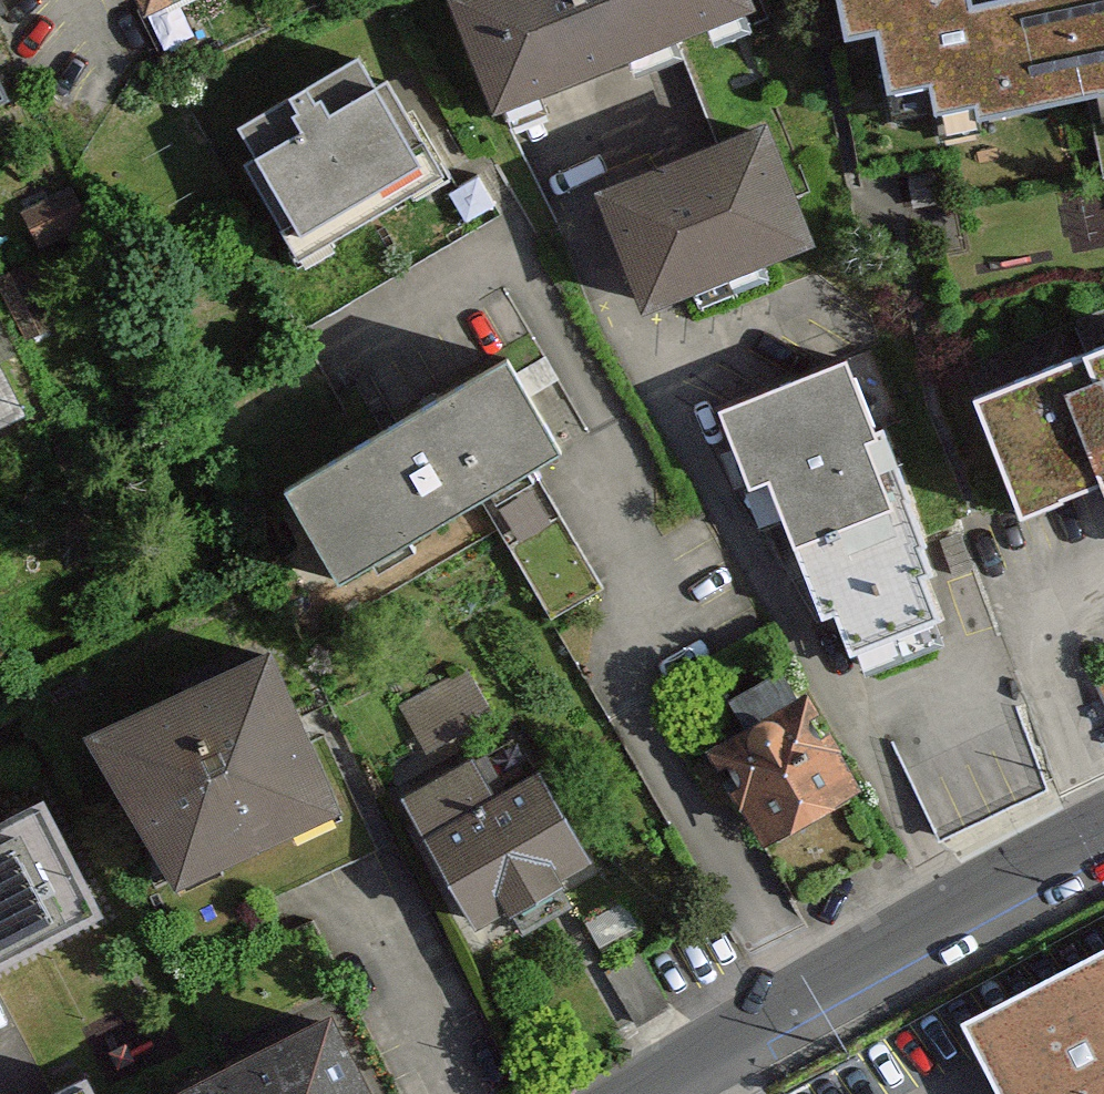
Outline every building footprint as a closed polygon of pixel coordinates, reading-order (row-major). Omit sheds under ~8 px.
[(153,31),(214,0),(137,0),(153,31)] [(747,26),(737,0),(448,0),(497,124),(747,26)] [(972,10),(970,0),(822,0),(830,41),(869,33),(883,101),(928,93),(934,125),(1085,96),(1090,118),(1103,116),(1103,0),(1025,0),(972,10)] [(299,261),(438,174),(361,53),(222,140),(299,261)] [(817,253),(768,127),(597,193),(646,320),(817,253)] [(958,402),(1005,523),(1088,491),(1103,531),(1103,345),(958,402)] [(339,590),(566,461),(512,366),(285,495),(339,590)] [(878,475),(841,378),(717,425),(739,482),(760,474),(816,621),(830,616),(846,657),(937,623),(921,579),(934,574),(895,468),(878,475)] [(338,818),(260,654),(77,740),(155,905),(338,818)] [(695,758),(749,854),(862,791),(786,657),(712,698),(733,737),(695,758)] [(1015,722),(907,779),(945,852),(1053,795),(1015,722)] [(465,753),(399,791),(488,947),(602,881),(536,765),(488,792),(465,753)] [(0,823),(0,957),(110,911),(62,797),(0,823)] [(966,1012),(1011,1093),(1103,1093),(1103,938),(966,1012)] [(322,1013),(168,1093),(365,1093),(322,1013)]
